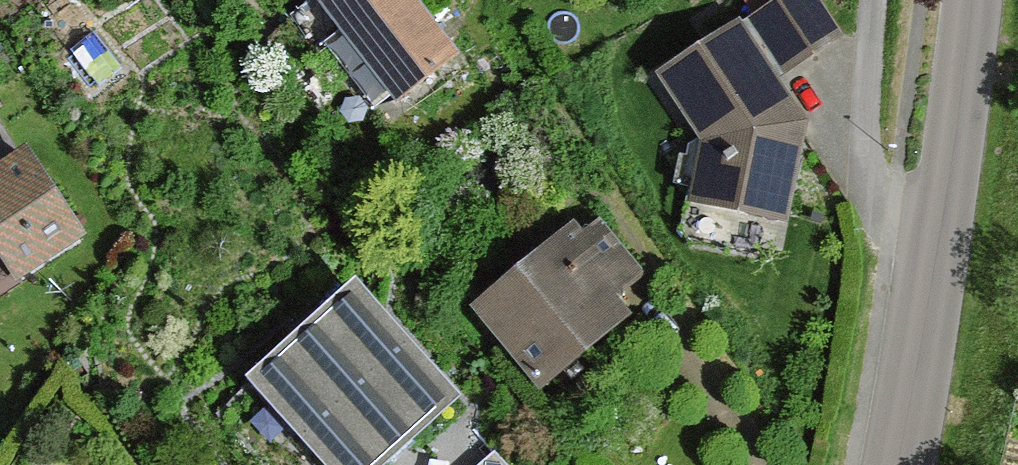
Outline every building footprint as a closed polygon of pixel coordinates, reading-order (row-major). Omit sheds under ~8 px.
[(314,2),(397,107),(462,55),(418,0),(317,0),(314,2)] [(702,154),(688,210),(783,232),(806,134),(777,87),(843,47),(815,0),(799,0),(660,84),(702,154)] [(13,295),(83,245),(27,166),(0,185),(0,277),(13,295)] [(476,320),(544,406),(642,318),(574,233),(476,320)] [(331,464),(409,464),(463,417),(362,302),(264,389),(331,464)] [(485,455),(476,464),(496,464),(485,455)]
